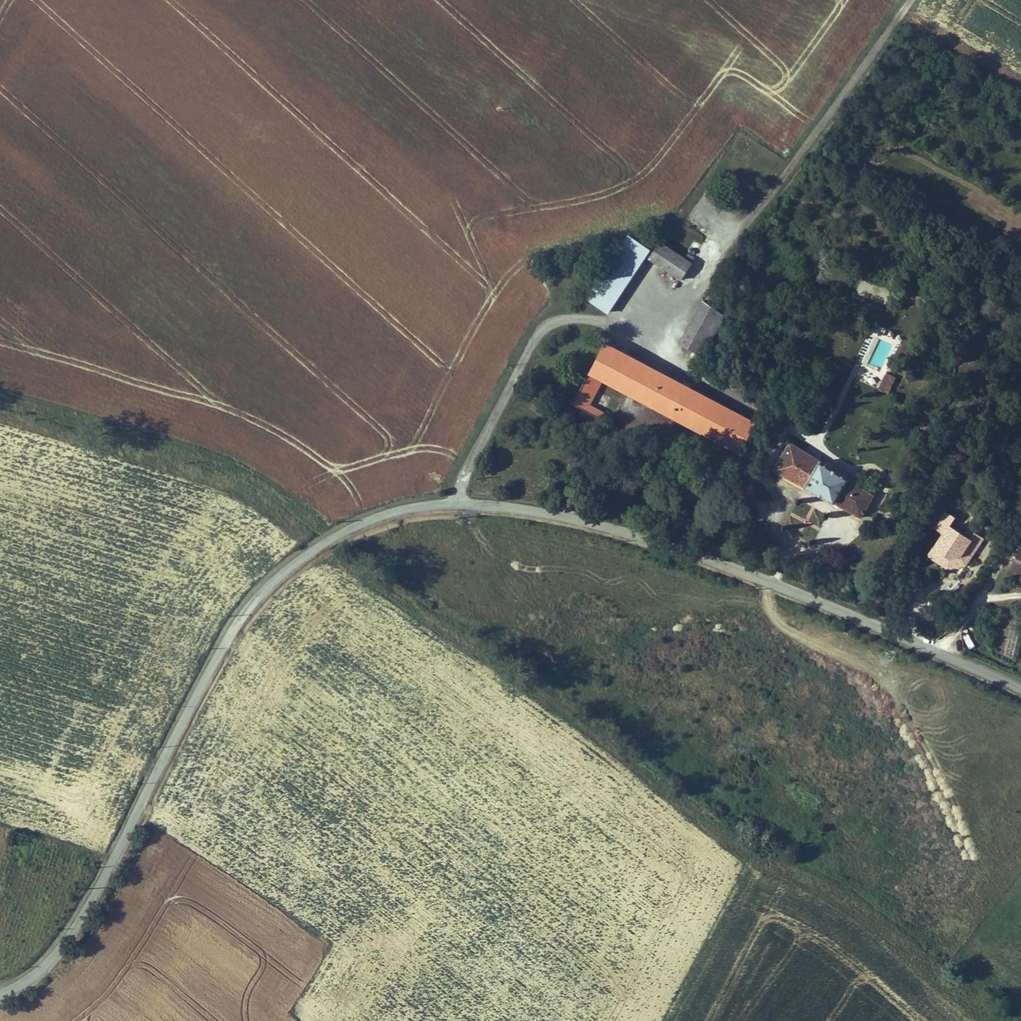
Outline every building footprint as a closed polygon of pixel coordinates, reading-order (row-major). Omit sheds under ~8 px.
[(705,198),(696,208),(707,218),(716,208),(705,198)] [(650,247),(629,234),(588,297),(609,311),(650,247)] [(696,261),(662,239),(650,257),(683,280),(696,261)] [(724,296),(715,291),(708,302),(717,307),(724,296)] [(708,302),(703,298),(677,341),(701,355),(727,313),(717,307),(708,302)] [(584,403),(600,373),(616,344),(602,337),(565,407),(589,420),(595,409),(584,403)] [(645,398),(661,369),(616,344),(600,373),(645,398)] [(645,398),(739,448),(755,418),(689,382),(692,378),(684,374),(681,380),(661,369),(645,398)] [(896,377),(886,373),(880,388),(889,392),(896,377)] [(764,397),(752,390),(747,399),(759,406),(764,397)] [(876,492),(789,440),(773,468),(862,517),(876,492)] [(801,499),(822,514),(828,504),(807,490),(801,499)] [(955,516),(944,509),(934,524),(944,530),(928,555),(943,565),(970,559),(986,535),(955,515),(955,516)] [(1009,566),(1020,572),(1020,544),(1009,566)] [(29,839),(17,836),(14,846),(26,850),(29,839)]
